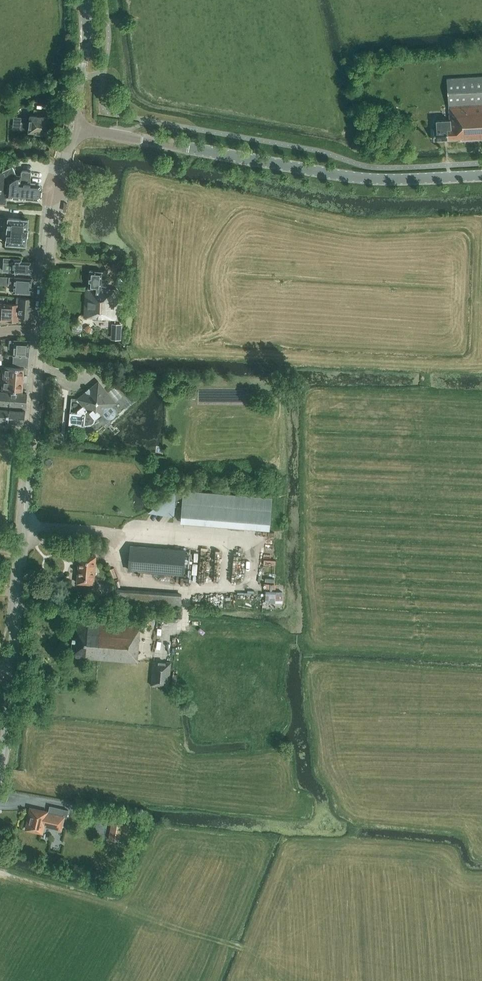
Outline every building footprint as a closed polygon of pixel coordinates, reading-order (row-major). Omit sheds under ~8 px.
[(446,79),(450,121),(436,121),(437,130),(433,130),(434,141),(461,139),(461,141),(481,140),(481,77),(446,79)] [(48,133),(49,117),(30,115),(30,119),(14,117),(13,129),(28,131),(48,133)] [(6,204),(7,196),(38,199),(42,196),(43,187),(39,184),(30,183),(31,171),(23,170),(21,172),(21,175),(16,175),(12,166),(2,171),(0,172),(0,204),(6,204)] [(28,230),(28,220),(8,218),(6,244),(26,245),(27,236),(28,236),(28,230)] [(30,273),(31,265),(30,265),(30,262),(21,261),(21,259),(14,258),(3,258),(3,262),(11,263),(11,262),(13,262),(13,272),(30,273)] [(88,287),(86,287),(84,319),(87,319),(87,317),(113,318),(115,289),(107,289),(108,280),(101,279),(102,271),(90,270),(88,287)] [(33,294),(33,287),(31,287),(31,278),(15,277),(9,277),(1,276),(1,277),(0,277),(0,285),(8,285),(8,284),(14,284),(13,292),(33,294)] [(16,303),(20,303),(18,316),(31,317),(32,298),(16,297),(16,303)] [(18,321),(19,304),(0,304),(0,321),(18,321)] [(82,329),(82,327),(82,325),(81,324),(80,323),(79,323),(78,322),(76,322),(75,323),(74,324),(73,325),(72,327),(72,328),(72,329),(73,330),(74,331),(76,332),(78,332),(79,332),(81,331),(82,329)] [(14,347),(13,361),(13,365),(28,365),(28,356),(29,356),(30,340),(14,340),(9,340),(9,347),(14,347)] [(4,366),(3,378),(23,379),(24,368),(4,366)] [(23,379),(3,378),(2,389),(22,391),(23,379)] [(114,402),(98,383),(79,399),(76,398),(82,406),(77,411),(77,413),(70,413),(69,424),(84,426),(84,424),(85,425),(87,425),(88,425),(90,425),(91,424),(92,423),(93,423),(94,422),(95,421),(95,420),(95,419),(96,417),(100,414),(101,413),(104,417),(106,418),(109,419),(111,419),(113,418),(114,416),(115,414),(115,411),(114,409),(111,405),(114,402)] [(117,384),(115,387),(122,395),(125,393),(117,384)] [(0,391),(0,404),(5,405),(25,406),(26,393),(0,391)] [(7,423),(8,423),(8,416),(9,410),(0,409),(0,424),(5,424),(6,421),(7,421),(7,423)] [(17,411),(9,410),(8,416),(8,423),(24,424),(25,411),(17,411)] [(175,487),(175,490),(175,497),(167,497),(158,504),(157,512),(148,511),(148,512),(166,513),(172,514),(174,512),(174,506),(182,506),(181,522),(269,529),(271,497),(191,491),(191,493),(176,492),(176,488),(175,487)] [(183,574),(184,550),(130,546),(129,570),(152,572),(152,576),(164,577),(164,573),(183,574)] [(96,555),(85,554),(79,554),(77,583),(93,584),(96,555)] [(263,565),(262,576),(272,578),(274,567),(263,565)] [(181,606),(181,596),(126,591),(125,601),(181,606)] [(140,626),(85,621),(74,621),(71,657),(137,662),(140,626)] [(171,663),(153,661),(151,685),(168,686),(171,663)] [(66,817),(68,810),(49,806),(48,812),(46,812),(30,808),(26,828),(42,832),(43,826),(61,830),(64,817),(66,817)] [(130,822),(112,819),(108,839),(126,842),(130,822)]
